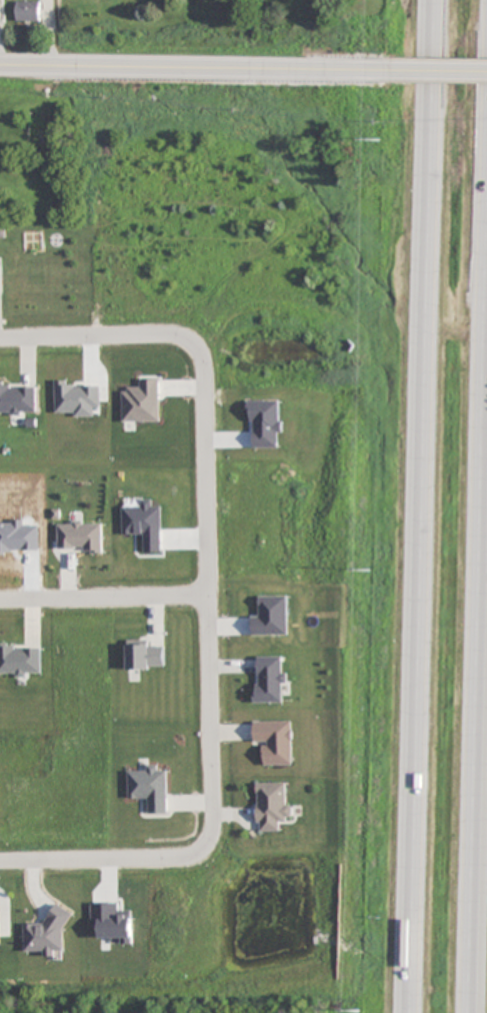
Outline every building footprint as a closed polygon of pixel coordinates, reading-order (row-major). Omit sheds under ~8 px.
[(17,22),(40,22),(40,1),(17,1),(17,22)] [(36,415),(36,384),(0,384),(0,415),(36,415)] [(102,521),(58,521),(58,552),(102,552),(102,521)] [(127,670),(164,670),(164,642),(127,642),(127,670)] [(40,677),(40,644),(0,644),(0,677),(40,677)] [(284,657),(255,657),(255,702),(284,702),(284,657)] [(263,765),(292,765),(292,721),(253,721),(253,742),(263,742),(263,765)] [(291,782),(256,782),(256,832),(280,832),(280,820),(291,820),(291,782)]
